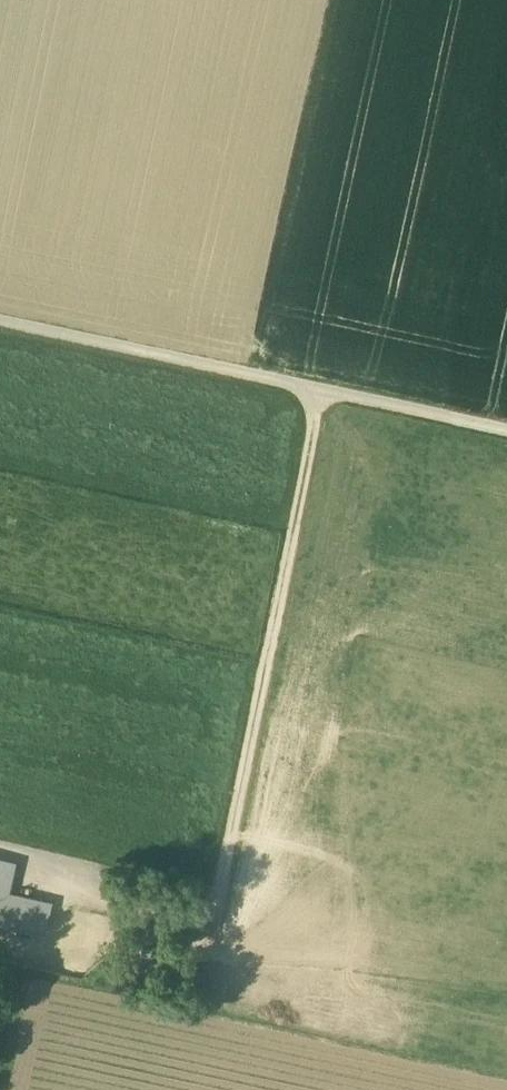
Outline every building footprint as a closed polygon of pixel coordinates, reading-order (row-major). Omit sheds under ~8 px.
[(44,933),(50,905),(11,896),(17,866),(0,862),(0,924),(44,933)]
